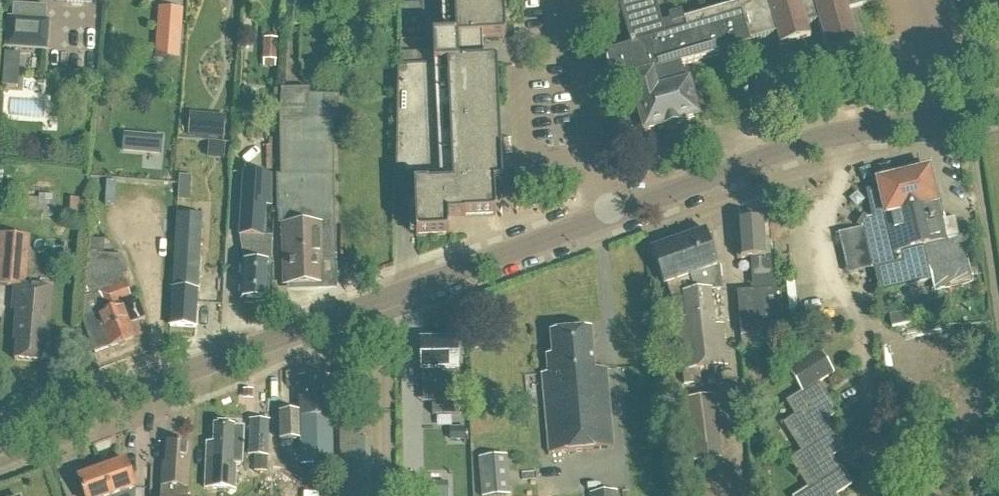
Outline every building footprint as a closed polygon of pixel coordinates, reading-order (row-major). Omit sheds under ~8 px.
[(416,239),(449,237),(448,219),(495,217),(494,187),(502,187),(496,64),(482,65),(481,39),(505,38),(503,0),(453,0),(455,39),(432,40),(433,68),(397,69),(395,179),(425,178),(425,188),(413,188),(416,239)] [(631,51),(607,58),(615,87),(629,83),(644,136),(698,121),(688,86),(685,86),(680,68),(750,48),(750,47),(776,39),(780,51),(810,42),(807,30),(818,26),(827,58),(858,49),(847,11),(867,5),(866,0),(765,0),(765,1),(762,2),(762,4),(684,26),(681,16),(667,20),(662,0),(617,0),(631,51)] [(183,12),(159,10),(155,60),(179,61),(183,12)] [(49,23),(9,21),(7,49),(47,51),(49,23)] [(277,72),(278,44),(266,43),(265,71),(277,72)] [(19,54),(2,53),(0,85),(0,86),(16,87),(19,54)] [(336,262),(333,122),(338,122),(338,98),(308,98),(308,91),(280,91),(280,177),(276,177),(277,215),(281,214),(283,276),(287,276),(287,287),(320,286),(320,273),(322,273),(322,263),(336,262)] [(225,124),(190,121),(189,137),(223,139),(225,124)] [(121,153),(159,153),(160,134),(121,133),(121,153)] [(871,269),(877,273),(875,276),(880,295),(914,287),(914,286),(931,282),(923,248),(944,243),(940,222),(944,221),(936,188),(932,189),(928,173),(926,173),(925,169),(879,180),(880,184),(878,185),(879,190),(867,193),(873,220),(866,221),(862,228),(871,269)] [(243,264),(241,302),(267,303),(269,266),(271,266),(272,239),(263,238),(265,207),(271,208),(273,176),(244,174),(239,238),(253,239),(252,265),(243,264)] [(21,217),(55,219),(57,198),(39,197),(39,201),(22,200),(21,217)] [(196,268),(197,217),(177,217),(177,224),(170,224),(169,266),(174,266),(172,290),(170,328),(195,329),(199,268),(196,268)] [(739,223),(737,224),(738,234),(735,234),(737,261),(750,260),(753,293),(737,294),(741,338),(780,335),(776,291),(773,291),(769,240),(764,241),(763,222),(761,222),(761,219),(739,221),(739,223)] [(91,223),(89,245),(101,245),(95,332),(136,336),(142,227),(91,223)] [(706,232),(651,251),(664,287),(666,286),(672,302),(675,304),(684,386),(701,384),(699,371),(727,368),(722,326),(715,327),(711,292),(723,291),(720,267),(718,268),(706,232)] [(53,291),(26,289),(30,239),(0,237),(0,239),(0,287),(14,288),(12,312),(16,312),(13,342),(16,342),(15,362),(44,364),(45,345),(48,345),(53,291)] [(591,332),(550,335),(552,358),(546,358),(548,375),(542,375),(549,455),(613,450),(606,370),(594,371),(591,332)] [(457,342),(420,342),(421,375),(430,374),(432,417),(459,416),(458,374),(457,342)] [(833,376),(819,353),(788,373),(802,394),(786,404),(795,418),(795,419),(827,398),(819,385),(833,376)] [(300,442),(301,455),(324,454),(333,454),(332,379),(299,380),(300,414),(280,414),(280,442),(300,442)] [(713,397),(679,402),(688,465),(721,461),(713,397)] [(838,415),(827,398),(795,419),(795,418),(783,426),(801,454),(801,455),(834,434),(826,423),(838,415)] [(341,495),(365,495),(364,441),(358,441),(358,418),(340,419),(341,495)] [(248,420),(247,471),(266,471),(267,420),(248,420)] [(208,445),(207,485),(233,487),(234,467),(243,467),(244,428),(232,428),(215,427),(214,445),(208,445)] [(465,429),(451,429),(452,443),(466,443),(465,429)] [(844,451),(834,434),(801,455),(801,454),(789,462),(807,490),(808,491),(841,470),(834,458),(844,451)] [(193,446),(167,444),(166,466),(163,466),(162,479),(161,495),(187,495),(188,491),(189,491),(193,446)] [(507,458),(478,460),(481,495),(510,495),(507,458)] [(111,495),(134,495),(134,494),(132,492),(135,490),(125,462),(102,471),(111,495)] [(841,470),(808,491),(807,490),(798,495),(838,495),(852,487),(841,470)] [(102,471),(78,479),(84,495),(111,495),(102,471)] [(406,480),(406,495),(446,495),(446,480),(406,480)]
